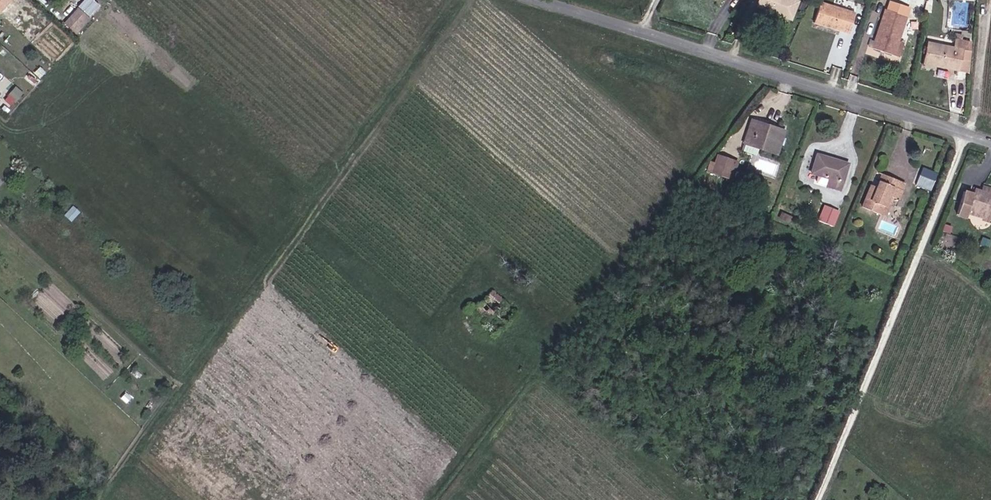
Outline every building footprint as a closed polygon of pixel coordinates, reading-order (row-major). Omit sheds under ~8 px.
[(791,20),(798,2),(794,0),(759,0),(757,6),(791,20)] [(813,24),(848,35),(856,13),(820,2),(813,24)] [(889,7),(888,10),(904,16),(905,12),(889,7)] [(79,9),(65,24),(77,35),(90,20),(79,9)] [(904,16),(888,10),(885,9),(875,41),(872,48),(872,49),(893,56),(899,39),(906,16),(904,16)] [(899,39),(893,56),(898,57),(904,41),(899,39)] [(964,51),(965,41),(954,39),(953,47),(927,41),(922,64),(967,73),(970,51),(964,51)] [(17,86),(6,100),(12,105),(23,91),(17,86)] [(762,145),(778,151),(785,131),(752,120),(744,143),(760,149),(762,145)] [(762,145),(760,149),(777,155),(778,151),(762,145)] [(728,178),(734,160),(717,155),(711,172),(728,178)] [(830,179),(827,187),(840,191),(848,165),(817,155),(811,174),(830,179)] [(738,162),(734,160),(728,178),(732,179),(738,162)] [(931,190),(937,174),(923,168),(916,184),(931,190)] [(881,215),(889,196),(892,197),(898,200),(905,183),(882,173),(876,187),(871,185),(862,208),(881,215)] [(974,212),(990,217),(990,195),(974,189),(972,195),(963,192),(955,215),(965,218),(968,210),(974,212)] [(889,196),(881,215),(885,217),(892,197),(889,196)] [(824,206),(818,221),(833,227),(839,212),(824,206)] [(990,217),(974,212),(973,215),(990,220),(990,217)] [(489,315),(503,300),(493,291),(479,305),(489,315)] [(517,313),(503,300),(489,315),(479,305),(477,304),(474,307),(469,303),(464,308),(494,336),(517,313)]
